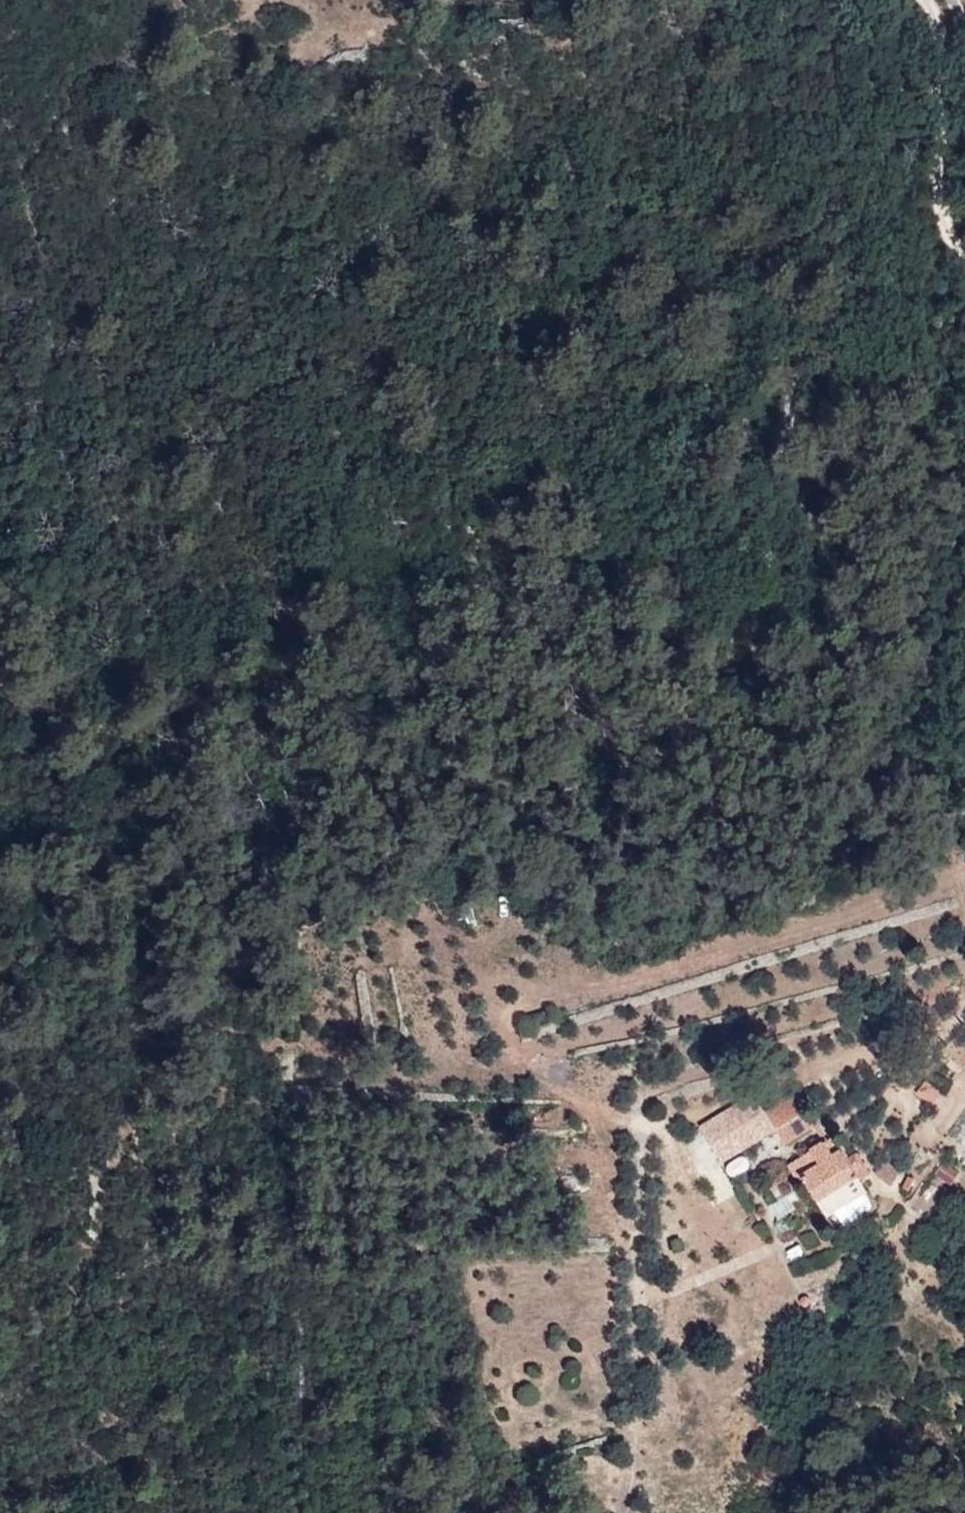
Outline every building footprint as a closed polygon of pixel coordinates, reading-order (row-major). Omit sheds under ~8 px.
[(783,1142),(815,1123),(796,1089),(764,1108),(777,1131),(783,1142)] [(753,1092),(698,1123),(720,1162),(777,1131),(753,1092)] [(801,1169),(799,1165),(838,1142),(832,1132),(787,1159),(795,1172),(801,1169)] [(850,1162),(846,1155),(838,1142),(799,1165),(801,1169),(820,1201),(825,1210),(864,1186),(850,1162)] [(858,1157),(854,1150),(846,1155),(850,1162),(858,1157)] [(861,1213),(866,1206),(869,1200),(872,1198),(864,1186),(825,1210),(833,1226),(842,1220),(847,1220),(854,1217),(861,1213)]
